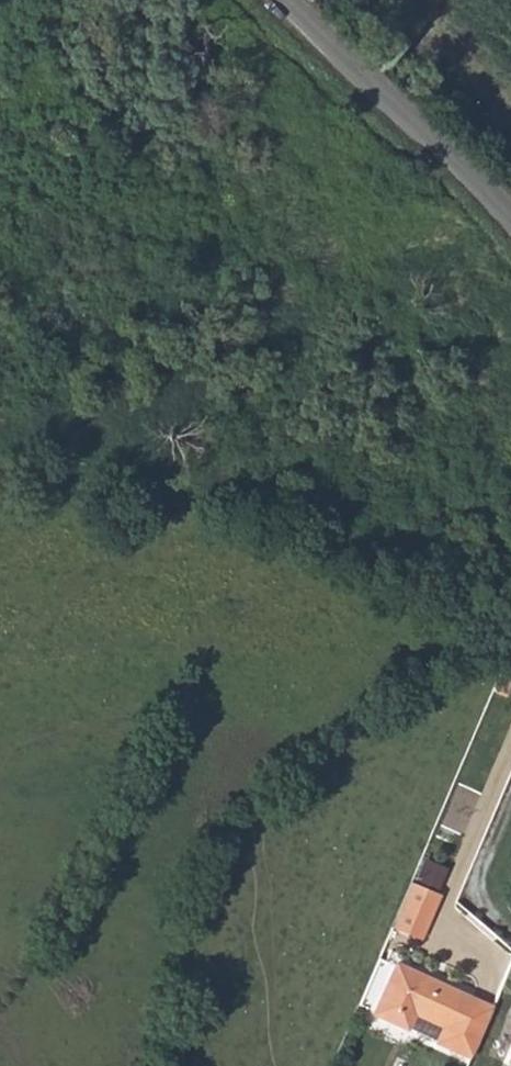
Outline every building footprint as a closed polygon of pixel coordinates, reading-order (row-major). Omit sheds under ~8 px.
[(441,891),(412,878),(392,923),(421,936),(441,891)] [(395,962),(379,954),(358,1002),(409,1023),(472,1051),(493,1003),(396,961),(395,962)]
